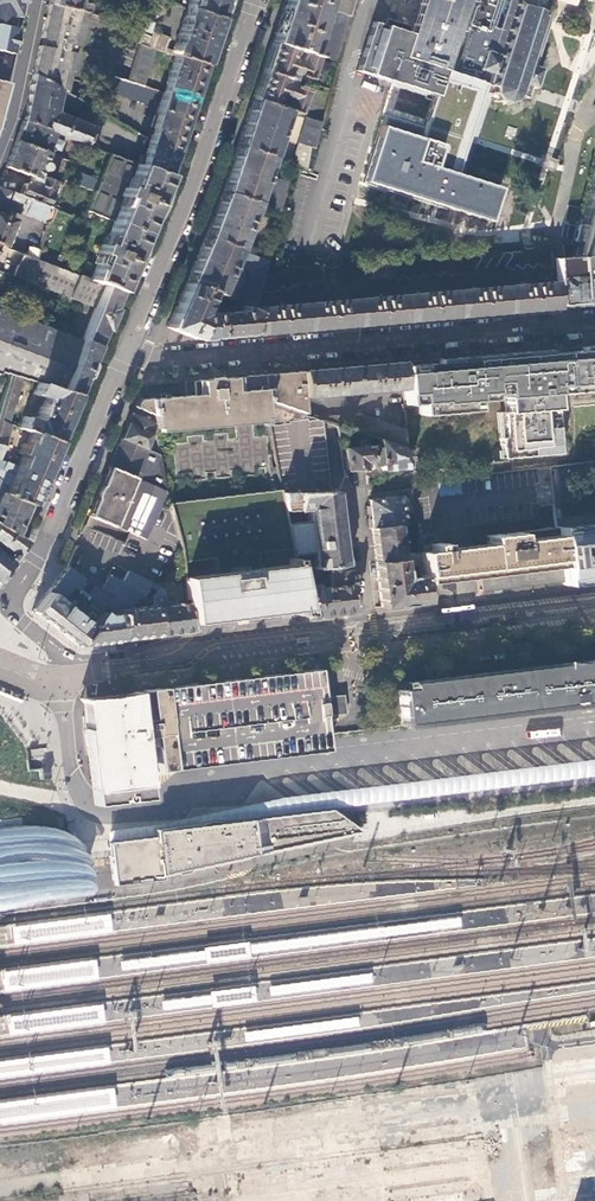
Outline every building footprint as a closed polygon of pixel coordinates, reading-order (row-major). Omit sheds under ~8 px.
[(22,0),(0,0),(0,51),(11,54),(17,28),(9,26),(11,15),(19,17),(21,6),(22,0)] [(48,3),(81,11),(83,4),(75,2),(75,0),(49,0),(48,3)] [(167,3),(159,0),(154,0),(152,14),(152,18),(168,11),(171,4),(167,3)] [(185,9),(215,19),(222,0),(188,0),(185,9)] [(353,0),(284,0),(270,42),(303,53),(317,10),(326,12),(331,25),(322,56),(336,60),(353,0)] [(356,72),(433,96),(424,124),(436,128),(444,144),(460,136),(473,140),(477,127),(492,119),(485,104),(489,92),(490,91),(489,85),(480,82),(480,84),(478,83),(478,82),(477,82),(478,80),(479,80),(482,71),(479,70),(479,71),(477,71),(477,69),(476,69),(477,67),(478,67),(483,52),(481,52),(482,49),(484,50),(484,48),(486,49),(485,50),(490,52),(494,40),(493,40),(494,38),(495,39),(498,29),(491,27),(470,20),(453,72),(442,68),(464,0),(419,0),(410,28),(385,20),(383,27),(371,24),(356,72)] [(470,20),(491,27),(500,0),(476,0),(470,20)] [(506,2),(505,2),(505,3),(506,3),(502,14),(501,14),(501,16),(502,16),(499,26),(498,25),(497,27),(498,27),(498,29),(495,39),(494,38),(493,40),(494,40),(490,52),(485,50),(486,49),(484,48),(484,50),(482,49),(481,52),(483,52),(478,67),(477,67),(476,69),(477,69),(477,71),(479,71),(479,70),(482,71),(479,80),(478,80),(477,82),(478,82),(478,83),(480,84),(480,82),(489,85),(490,91),(489,92),(490,94),(491,94),(494,99),(493,99),(496,101),(496,100),(502,101),(502,103),(504,103),(504,101),(509,100),(509,101),(511,100),(510,99),(515,94),(524,97),(523,98),(526,99),(526,97),(528,98),(529,96),(527,96),(530,86),(533,86),(532,89),(534,89),(535,87),(546,99),(552,96),(555,102),(560,99),(563,105),(569,102),(577,76),(574,71),(568,74),(563,61),(538,53),(542,42),(543,43),(544,40),(542,40),(545,30),(547,31),(548,29),(546,28),(549,18),(551,18),(551,16),(550,16),(552,11),(553,11),(553,9),(543,6),(545,0),(507,0),(506,2)] [(81,11),(48,3),(40,38),(43,38),(41,46),(39,45),(32,74),(62,90),(64,92),(69,70),(72,71),(76,54),(73,53),(75,46),(78,46),(86,12),(81,11)] [(200,65),(215,19),(185,9),(171,51),(164,48),(167,37),(150,32),(149,37),(148,47),(154,50),(174,56),(200,65)] [(152,18),(152,14),(131,11),(130,20),(151,25),(152,18)] [(151,25),(130,20),(129,28),(149,37),(150,32),(151,25)] [(303,53),(270,42),(261,71),(288,80),(290,73),(304,78),(311,56),(303,53)] [(142,85),(154,50),(148,47),(139,44),(127,80),(128,80),(142,85)] [(188,101),(200,65),(174,56),(162,92),(188,101)] [(5,83),(7,75),(8,68),(2,64),(0,63),(0,81),(5,83)] [(288,80),(261,71),(251,99),(282,109),(293,113),(300,91),(286,86),(288,80)] [(62,90),(32,74),(29,88),(25,109),(22,120),(58,134),(97,149),(102,134),(90,130),(91,127),(54,113),(57,94),(59,96),(62,90)] [(128,80),(127,80),(113,75),(108,91),(123,96),(128,80)] [(174,144),(188,101),(162,92),(142,85),(128,80),(123,96),(151,105),(153,99),(159,101),(151,126),(153,127),(150,136),(174,144)] [(304,117),(320,122),(327,93),(312,88),(303,116),(304,117)] [(76,109),(81,101),(66,92),(61,101),(76,109)] [(282,109),(251,99),(236,145),(266,155),(282,109)] [(304,117),(291,160),(305,169),(311,148),(312,148),(320,122),(304,117)] [(58,134),(22,120),(18,132),(14,141),(50,154),(53,148),(56,139),(58,134)] [(164,174),(174,144),(150,136),(144,156),(139,154),(136,164),(164,174)] [(61,140),(56,139),(53,148),(57,150),(61,140)] [(47,162),(50,154),(14,141),(9,154),(5,166),(29,176),(30,174),(41,178),(44,172),(45,172),(46,172),(47,172),(48,172),(48,171),(49,171),(50,170),(50,169),(50,168),(50,166),(50,165),(49,164),(48,163),(47,162)] [(251,202),(266,155),(236,145),(221,191),(251,202)] [(581,209),(577,227),(574,241),(579,242),(576,256),(570,256),(549,258),(550,267),(551,282),(552,281),(554,305),(594,302),(594,148),(581,209)] [(136,164),(108,153),(86,210),(112,220),(102,245),(99,244),(96,252),(99,253),(89,279),(105,285),(117,290),(164,174),(136,164)] [(82,173),(78,185),(93,190),(97,177),(82,173)] [(51,191),(55,182),(41,178),(30,174),(29,176),(27,184),(23,183),(19,196),(46,206),(49,196),(50,196),(52,192),(51,191)] [(268,208),(278,211),(285,181),(275,178),(268,208)] [(0,188),(0,205),(43,223),(49,222),(54,209),(46,206),(19,196),(0,188)] [(234,248),(251,202),(221,191),(204,237),(234,248)] [(581,209),(567,206),(563,224),(577,227),(581,209)] [(4,245),(13,219),(0,214),(0,244),(4,245)] [(215,294),(234,248),(204,237),(184,281),(207,290),(214,293),(215,294)] [(26,254),(36,258),(39,250),(29,246),(26,254)] [(542,268),(550,267),(549,258),(549,248),(374,263),(374,268),(368,277),(377,282),(380,277),(387,281),(390,276),(397,280),(401,275),(408,279),(411,274),(418,277),(421,273),(428,277),(432,272),(438,276),(442,271),(448,275),(452,270),(459,274),(463,269),(469,273),(473,268),(480,272),(483,267),(490,271),(494,266),(500,271),(504,265),(511,270),(515,264),(521,269),(525,264),(531,268),(535,263),(542,268)] [(255,310),(256,307),(259,292),(264,273),(267,260),(259,257),(240,250),(234,264),(249,270),(240,304),(242,305),(255,310)] [(259,257),(267,260),(268,253),(262,250),(259,257)] [(105,285),(89,279),(78,274),(78,275),(28,256),(20,277),(70,298),(75,300),(86,305),(95,309),(105,285)] [(323,280),(321,268),(272,272),(264,273),(259,292),(275,291),(281,286),(284,289),(291,284),(295,289),(303,282),(323,280)] [(193,338),(251,333),(255,310),(242,305),(240,311),(200,314),(197,313),(207,290),(184,281),(166,326),(193,338)] [(251,333),(555,307),(554,305),(552,281),(551,282),(256,307),(255,310),(251,333)] [(94,345),(117,290),(105,285),(95,309),(92,316),(82,341),(94,345)] [(235,302),(215,294),(214,293),(212,300),(231,308),(235,302)] [(92,316),(95,309),(86,305),(82,312),(92,316)] [(11,375),(22,377),(38,380),(61,388),(82,341),(73,337),(0,309),(0,373),(11,375)] [(82,341),(92,316),(82,312),(73,337),(82,341)] [(74,393),(94,345),(82,341),(61,388),(74,393)] [(400,362),(402,387),(404,404),(417,403),(418,415),(435,413),(435,407),(457,405),(457,411),(474,409),(473,400),(473,396),(490,394),(489,389),(502,388),(502,392),(502,395),(504,411),(500,411),(503,437),(499,437),(500,450),(506,450),(506,457),(552,453),(551,445),(557,445),(557,444),(555,417),(553,417),(552,408),(554,407),(552,388),(573,386),(573,391),(594,389),(594,345),(400,362)] [(402,387),(400,362),(290,372),(294,409),(305,414),(304,396),(402,387)] [(294,409),(290,372),(262,374),(241,376),(237,390),(264,399),(294,409)] [(22,377),(11,375),(0,413),(0,420),(8,423),(22,377)] [(237,390),(241,376),(205,380),(189,381),(191,394),(174,395),(140,398),(135,401),(133,406),(150,414),(152,423),(153,427),(267,419),(264,399),(237,390)] [(54,441),(74,393),(61,388),(38,380),(34,391),(44,395),(46,399),(43,406),(41,405),(38,411),(39,413),(38,419),(34,420),(23,415),(18,428),(30,432),(54,441)] [(191,394),(189,381),(173,382),(174,395),(191,394)] [(376,438),(407,449),(408,449),(406,429),(360,413),(324,416),(324,420),(376,438)] [(158,454),(153,427),(152,423),(130,414),(119,438),(158,454)] [(8,423),(0,420),(0,437),(6,439),(11,424),(8,423)] [(40,476),(54,441),(30,432),(25,444),(22,443),(17,453),(20,454),(16,467),(40,476)] [(152,523),(165,496),(164,491),(166,491),(158,454),(119,438),(87,514),(128,532),(144,539),(152,523)] [(380,470),(409,467),(407,449),(376,438),(378,449),(370,449),(370,463),(370,464),(379,464),(380,470)] [(560,452),(559,444),(557,444),(557,445),(551,445),(552,453),(558,452),(560,452)] [(370,463),(370,449),(370,446),(343,447),(346,468),(364,467),(364,464),(370,463)] [(506,457),(506,450),(500,450),(497,450),(498,458),(506,457)] [(0,460),(0,493),(28,504),(40,476),(16,467),(0,460)] [(281,492),(280,490),(168,503),(176,534),(180,545),(184,579),(186,603),(188,620),(244,613),(285,609),(293,608),(294,611),(294,613),(295,614),(297,615),(299,615),(300,614),(301,613),(305,614),(299,587),(296,571),(295,566),(293,556),(293,553),(288,524),(285,510),(281,492)] [(295,492),(281,492),(285,510),(295,511),(295,492)] [(343,543),(336,492),(295,492),(295,511),(307,510),(309,522),(288,524),(293,553),(312,551),(314,567),(312,567),(312,569),(320,568),(327,567),(346,565),(343,543)] [(28,504),(0,493),(0,524),(16,534),(28,504)] [(404,524),(400,496),(367,500),(368,510),(370,528),(397,525),(404,524)] [(555,528),(562,580),(562,585),(563,585),(563,581),(566,581),(582,579),(586,578),(589,579),(591,580),(594,580),(594,522),(555,526),(555,528)] [(180,545),(176,534),(152,523),(144,539),(128,532),(113,563),(127,571),(158,587),(156,591),(152,599),(153,608),(157,635),(166,634),(189,631),(188,620),(186,603),(184,579),(165,582),(161,580),(180,545)] [(27,541),(16,534),(0,524),(0,545),(4,547),(0,553),(0,577),(27,541)] [(397,525),(370,528),(373,545),(375,561),(401,558),(397,525)] [(562,580),(555,528),(487,536),(487,544),(454,548),(443,549),(442,544),(431,545),(431,552),(419,553),(420,565),(422,577),(422,581),(434,580),(457,578),(465,577),(479,575),(481,590),(517,586),(517,589),(520,589),(526,588),(526,585),(562,580)] [(110,538),(105,548),(117,554),(121,544),(110,538)] [(72,550),(66,566),(76,572),(83,555),(72,550)] [(420,565),(419,553),(419,552),(409,553),(409,558),(413,558),(414,566),(420,565)] [(306,555),(293,556),(295,566),(296,571),(307,570),(306,555)] [(404,605),(424,602),(422,581),(422,577),(406,579),(403,577),(401,561),(404,561),(404,557),(401,558),(375,561),(381,608),(404,605)] [(352,611),(346,565),(327,567),(330,587),(314,588),(313,584),(299,587),(305,614),(305,617),(352,611)] [(76,572),(66,566),(31,611),(74,645),(97,615),(111,596),(100,588),(95,585),(88,595),(80,589),(76,594),(72,594),(68,598),(65,595),(80,575),(76,572)] [(100,588),(111,596),(97,615),(74,645),(97,642),(130,638),(157,635),(153,608),(152,599),(151,599),(139,600),(147,587),(155,591),(156,591),(158,587),(127,571),(122,582),(107,575),(100,588)] [(405,688),(569,669),(570,672),(587,670),(586,667),(594,666),(594,659),(578,661),(404,682),(405,688)] [(399,725),(594,701),(594,666),(586,667),(587,670),(570,672),(569,669),(405,688),(394,689),(399,725)] [(315,667),(310,668),(312,682),(312,689),(314,701),(319,700),(318,689),(315,667)] [(319,700),(314,701),(312,689),(312,682),(310,668),(145,689),(146,695),(133,696),(140,755),(154,753),(318,734),(317,728),(316,723),(322,722),(321,716),(344,713),(343,703),(342,700),(340,697),(336,695),(332,695),(322,696),(323,700),(319,700)] [(97,706),(96,701),(133,696),(132,691),(114,693),(93,695),(81,697),(77,697),(81,728),(85,764),(90,803),(145,796),(144,789),(105,794),(93,778),(88,760),(85,746),(91,738),(82,731),(81,714),(85,708),(97,706)] [(105,794),(144,789),(142,771),(140,755),(133,696),(96,701),(97,706),(85,708),(81,714),(82,731),(91,738),(85,746),(88,760),(93,778),(105,794)] [(399,725),(400,740),(594,718),(594,701),(399,725)] [(326,749),(324,733),(323,734),(318,734),(154,753),(156,769),(326,749)] [(154,753),(140,755),(142,771),(156,769),(154,753)] [(108,828),(108,836),(108,842),(155,836),(154,828),(330,809),(594,777),(594,758),(284,796),(277,797),(171,819),(108,828)] [(47,768),(40,768),(41,770),(41,773),(41,777),(41,778),(42,779),(49,778),(48,777),(48,776),(48,773),(47,769),(47,768)] [(110,855),(113,883),(161,877),(161,874),(174,872),(176,873),(182,873),(186,870),(187,869),(188,869),(188,867),(350,834),(361,832),(358,829),(344,819),(336,813),(330,809),(154,828),(155,836),(108,842),(110,855)] [(35,822),(22,824),(16,825),(0,824),(0,906),(78,895),(80,881),(78,859),(75,845),(74,841),(73,839),(67,830),(55,826),(49,825),(35,822)] [(548,1035),(553,1088),(560,1088),(570,1193),(594,1191),(594,1031),(548,1035)]
